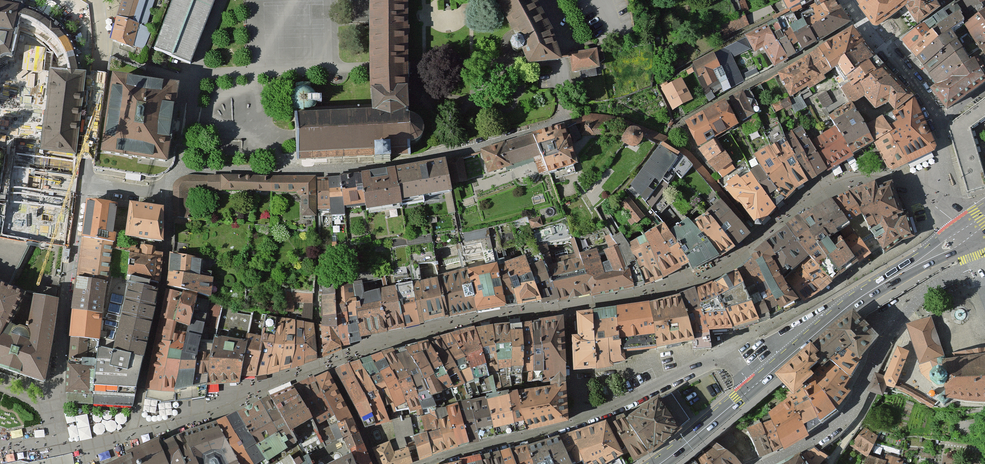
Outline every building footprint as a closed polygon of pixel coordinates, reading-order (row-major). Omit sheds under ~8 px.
[(148,0),(122,0),(116,17),(139,25),(148,0)] [(156,52),(192,66),(218,0),(177,0),(156,52)] [(372,69),(373,112),(409,112),(409,98),(407,0),(371,0),(372,69)] [(528,62),(531,68),(562,56),(534,0),(498,0),(528,62)] [(745,0),(742,0),(739,1),(744,14),(750,12),(745,0)] [(818,10),(834,3),(832,0),(789,0),(783,2),(789,14),(815,5),(818,10)] [(873,22),(878,23),(905,2),(907,0),(857,0),(873,22)] [(905,2),(918,22),(938,7),(934,0),(907,0),(905,2)] [(984,16),(984,0),(967,0),(953,8),(962,20),(967,29),(984,16)] [(801,18),(816,41),(848,22),(834,3),(818,10),(801,18)] [(953,8),(905,43),(914,54),(962,20),(953,8)] [(745,15),(711,29),(713,36),(723,32),(724,35),(749,25),(745,15)] [(954,39),(968,62),(975,57),(984,71),(984,16),(967,29),(954,39)] [(131,48),(139,25),(116,17),(111,42),(131,48)] [(801,18),(786,23),(799,42),(802,48),(816,41),(801,18)] [(962,20),(914,54),(922,64),(954,39),(967,29),(962,20)] [(778,24),(792,46),(799,42),(786,23),(778,24)] [(766,29),(786,57),(796,52),(792,46),(778,24),(766,29)] [(721,68),(732,88),(744,81),(732,57),(753,47),(755,52),(763,47),(774,64),(786,57),(766,29),(715,55),(721,68)] [(841,58),(864,43),(856,30),(821,51),(832,70),(839,65),(841,58)] [(954,39),(922,64),(938,84),(968,62),(954,39)] [(875,56),(864,43),(841,58),(839,65),(846,80),(875,56)] [(570,54),(572,73),(603,70),(601,51),(570,54)] [(778,75),(790,95),(807,85),(809,89),(826,79),(823,74),(832,70),(821,51),(778,75)] [(721,68),(715,55),(695,67),(709,101),(715,98),(714,94),(721,91),(713,71),(721,68)] [(883,65),(875,56),(846,80),(854,88),(883,65)] [(984,80),(984,71),(975,57),(968,62),(938,84),(933,88),(947,108),(984,80)] [(175,75),(110,65),(98,144),(163,154),(175,75)] [(912,96),(883,65),(854,88),(846,80),(839,65),(832,70),(848,98),(865,94),(876,107),(888,100),(896,109),(912,96)] [(744,75),(746,79),(758,73),(755,69),(744,75)] [(660,86),(673,113),(692,103),(682,81),(669,87),(667,83),(660,86)] [(750,92),(730,102),(741,123),(761,113),(750,92)] [(934,145),(912,96),(896,109),(881,116),(908,162),(933,150),(934,145)] [(864,124),(848,98),(831,114),(838,125),(811,139),(801,123),(753,152),(760,163),(749,169),(747,166),(728,179),(732,184),(726,189),(758,221),(810,179),(873,141),(864,124)] [(971,128),(984,117),(984,98),(953,121),(952,128),(951,135),(955,146),(967,192),(984,186),(984,177),(971,128)] [(738,129),(726,106),(704,117),(717,140),(738,129)] [(410,121),(409,112),(373,112),(297,114),(297,155),(410,152),(410,145),(417,144),(422,140),(425,134),(424,130),(422,124),(417,121),(410,121)] [(717,140),(704,117),(703,115),(685,124),(698,150),(717,140)] [(894,169),(908,162),(881,116),(864,124),(873,141),(888,167),(894,169)] [(589,166),(575,122),(484,152),(492,176),(546,158),(553,179),(589,166)] [(607,125),(589,124),(588,134),(606,135),(607,125)] [(717,142),(700,152),(708,164),(724,154),(717,142)] [(687,183),(698,166),(690,158),(666,144),(632,188),(648,204),(654,197),(660,202),(679,176),(687,183)] [(724,154),(708,164),(718,177),(731,166),(724,154)] [(465,159),(453,161),(459,188),(471,186),(465,159)] [(453,161),(404,169),(410,202),(460,193),(459,188),(453,161)] [(731,166),(718,177),(722,179),(734,170),(731,166)] [(404,169),(367,175),(372,208),(373,212),(411,206),(410,202),(404,169)] [(332,183),(321,184),(322,212),(335,212),(335,218),(351,217),(350,208),(372,208),(367,175),(346,177),(346,179),(332,180),(332,183)] [(172,185),(173,220),(189,220),(190,195),(302,195),(302,218),(315,218),(316,178),(185,178),(178,180),(172,185)] [(886,228),(903,221),(893,186),(878,191),(877,188),(832,205),(850,231),(864,224),(873,237),(886,228)] [(85,194),(80,232),(111,236),(116,198),(85,194)] [(126,196),(123,230),(158,233),(161,199),(126,196)] [(639,222),(642,225),(649,219),(630,199),(623,206),(633,217),(628,221),(633,227),(639,222)] [(722,202),(705,215),(733,251),(750,238),(722,202)] [(8,289),(33,241),(2,236),(5,205),(0,204),(0,285),(8,289)] [(785,231),(768,245),(808,299),(812,296),(834,283),(844,277),(851,273),(857,269),(871,258),(850,231),(832,205),(785,231)] [(705,215),(690,227),(719,260),(733,251),(705,215)] [(540,217),(529,220),(532,228),(542,225),(540,217)] [(904,224),(903,221),(886,228),(873,237),(881,252),(885,257),(901,246),(913,242),(908,223),(904,224)] [(655,229),(678,269),(688,264),(668,233),(663,224),(655,229)] [(687,224),(668,233),(688,264),(695,273),(719,260),(690,227),(687,224)] [(876,254),(881,252),(873,237),(864,224),(850,231),(871,258),(876,254)] [(478,309),(505,305),(496,259),(489,228),(463,233),(465,242),(481,239),(486,264),(469,267),(478,309)] [(663,277),(678,269),(655,229),(644,238),(663,277)] [(613,235),(616,244),(632,286),(633,287),(644,284),(627,245),(621,231),(613,235)] [(75,270),(106,274),(111,236),(80,232),(75,270)] [(540,252),(558,295),(559,298),(589,292),(580,252),(575,238),(569,239),(574,254),(553,259),(547,244),(538,246),(540,252)] [(627,245),(644,284),(663,277),(644,238),(627,245)] [(160,246),(128,243),(125,270),(155,277),(160,246)] [(580,252),(589,292),(590,293),(632,286),(616,244),(605,248),(610,262),(602,265),(596,249),(580,252)] [(715,284),(687,293),(705,338),(710,336),(718,334),(734,329),(752,321),(763,316),(779,309),(790,304),(797,301),(763,249),(715,284)] [(558,295),(540,252),(526,258),(541,299),(558,295)] [(506,262),(517,303),(541,299),(526,258),(525,255),(506,262)] [(170,289),(214,294),(216,278),(203,277),(206,260),(174,256),(170,289)] [(504,257),(496,259),(505,305),(517,303),(506,262),(504,257)] [(452,315),(478,309),(469,267),(469,264),(441,271),(452,315)] [(101,308),(106,274),(75,270),(71,304),(101,308)] [(125,270),(118,306),(147,312),(155,277),(125,270)] [(441,271),(414,277),(423,321),(452,315),(441,271)] [(357,296),(362,334),(390,329),(382,285),(365,289),(364,275),(354,276),(357,296)] [(414,277),(382,285),(390,329),(423,321),(414,277)] [(45,389),(58,302),(34,298),(33,302),(27,331),(20,329),(14,332),(11,331),(27,299),(8,289),(0,285),(0,374),(45,389)] [(187,292),(169,289),(146,397),(160,400),(160,403),(205,396),(208,384),(239,382),(240,376),(268,375),(316,359),(313,323),(278,318),(277,335),(249,333),(248,341),(205,336),(210,299),(201,299),(201,296),(187,292)] [(301,320),(312,321),(313,291),(284,290),(283,314),(295,315),(295,304),(302,305),(301,320)] [(323,291),(323,315),(339,314),(337,297),(336,291),(323,291)] [(703,341),(705,338),(687,293),(675,298),(655,300),(663,350),(675,348),(703,344),(703,341)] [(346,298),(352,339),(362,337),(362,334),(357,296),(346,298)] [(339,314),(342,343),(352,342),(352,339),(346,298),(337,297),(339,314)] [(631,352),(663,350),(655,300),(636,303),(624,305),(631,352)] [(98,334),(101,308),(71,304),(67,329),(93,333),(98,334)] [(632,362),(631,352),(624,305),(573,312),(581,370),(618,367),(632,362)] [(118,306),(110,342),(140,347),(147,312),(118,306)] [(566,402),(562,313),(468,328),(387,350),(340,368),(367,429),(394,423),(397,441),(377,450),(384,463),(395,463),(445,446),(484,437),(567,416),(566,402)] [(858,350),(872,361),(888,338),(865,315),(864,313),(825,345),(840,361),(858,350)] [(339,314),(323,315),(325,353),(342,346),(342,343),(339,314)] [(919,361),(942,355),(931,316),(922,320),(908,326),(915,343),(919,361)] [(93,339),(93,333),(67,329),(66,355),(92,357),(93,339)] [(93,339),(92,357),(88,388),(131,388),(140,347),(110,342),(93,339)] [(840,361),(825,345),(789,377),(802,391),(752,428),(767,459),(782,451),(790,447),(792,451),(818,436),(812,426),(827,417),(831,423),(846,408),(859,393),(853,389),(872,361),(858,350),(840,361)] [(874,391),(882,394),(887,383),(895,386),(909,351),(897,346),(885,376),(882,375),(876,372),(870,389),(874,391)] [(88,388),(92,357),(66,355),(65,388),(88,388)] [(953,358),(945,359),(942,355),(919,361),(920,371),(932,383),(935,386),(940,387),(945,385),(946,390),(937,400),(938,401),(943,405),(950,399),(962,401),(984,402),(984,355),(953,358)] [(349,357),(336,362),(338,368),(351,363),(349,357)] [(309,456),(313,463),(328,463),(350,453),(349,450),(363,443),(328,370),(222,427),(241,463),(276,463),(290,454),(294,463),(306,457),(293,430),(313,420),(325,448),(309,456)] [(617,421),(638,453),(645,462),(659,452),(662,454),(695,429),(668,399),(636,423),(630,414),(617,421)] [(593,461),(595,463),(619,463),(638,453),(617,421),(573,435),(593,461)] [(222,427),(189,439),(186,434),(166,442),(163,437),(132,452),(133,455),(112,463),(241,463),(222,427)] [(866,430),(851,448),(869,460),(867,463),(905,463),(906,462),(888,456),(885,462),(872,458),(880,439),(866,430)] [(573,435),(536,447),(489,454),(458,463),(586,463),(593,461),(573,435)] [(355,463),(373,463),(363,443),(349,450),(350,453),(355,463)] [(734,450),(718,445),(699,459),(701,463),(746,463),(734,450)] [(812,447),(781,463),(823,463),(827,460),(812,447)] [(350,453),(328,463),(355,463),(350,453)] [(309,456),(306,457),(294,463),(290,454),(276,463),(313,463),(309,456)]
